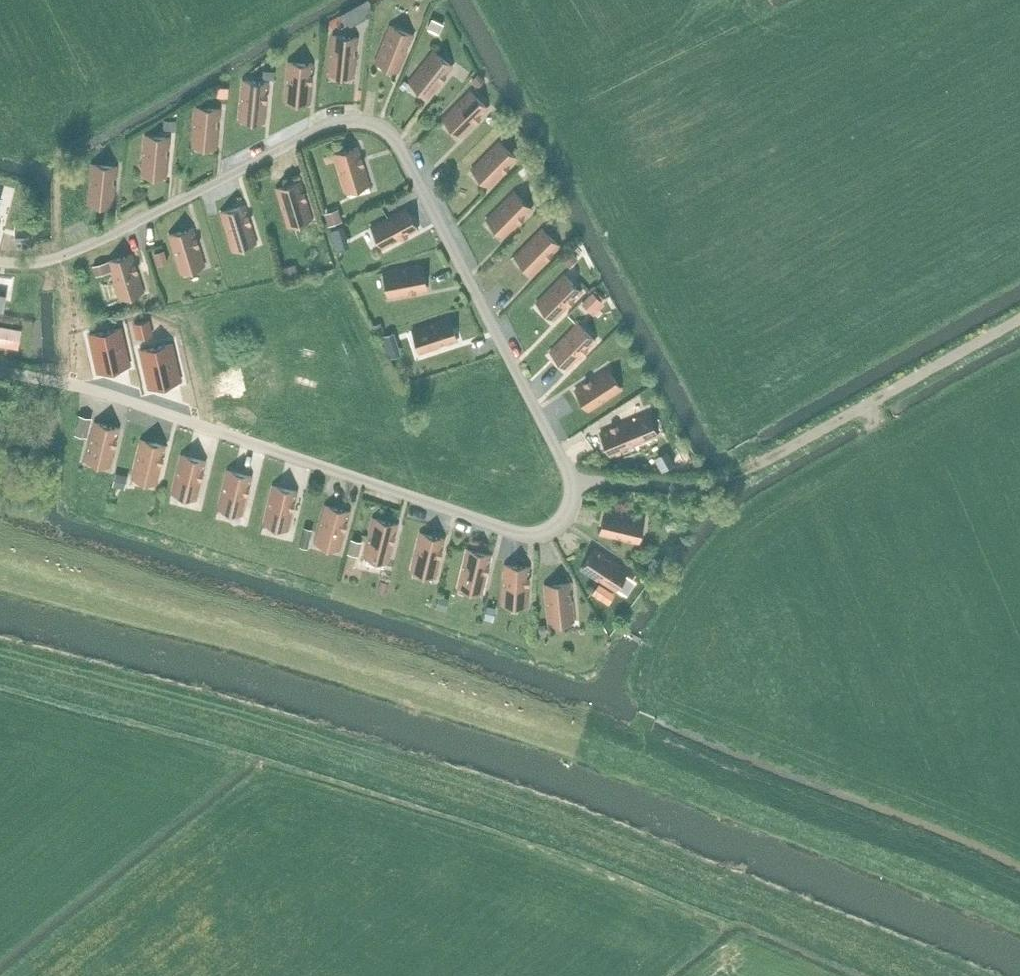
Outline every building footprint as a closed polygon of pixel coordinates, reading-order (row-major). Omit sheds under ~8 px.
[(444,10),(435,7),(432,16),(440,19),(444,10)] [(444,23),(432,18),(428,27),(440,32),(444,23)] [(399,71),(414,35),(391,26),(376,62),(399,71)] [(355,77),(359,38),(334,35),(330,74),(355,77)] [(429,97),(454,66),(434,51),(410,82),(429,97)] [(310,103),(314,64),(289,62),(285,101),(310,103)] [(265,70),(264,77),(274,78),(275,71),(265,70)] [(478,87),(487,76),(481,71),(472,82),(478,87)] [(265,122),(269,83),(244,81),(240,120),(265,122)] [(228,86),(218,86),(218,95),(227,96),(228,86)] [(461,136),(489,108),(471,91),(443,118),(461,136)] [(217,148),(221,109),(196,107),(192,146),(217,148)] [(164,119),(163,128),(172,128),(173,120),(164,119)] [(146,135),(142,174),(167,177),(171,138),(146,135)] [(472,169),(490,186),(518,159),(500,141),(472,169)] [(346,192),(370,184),(359,147),(335,154),(346,192)] [(114,205),(118,166),(93,164),(89,203),(114,205)] [(531,171),(526,166),(519,173),(524,178),(531,171)] [(289,226),(313,219),(301,181),(277,189),(289,226)] [(505,237),(533,209),(515,191),(487,219),(505,237)] [(233,250),(257,243),(246,205),(222,213),(233,250)] [(384,248),(418,230),(407,207),(372,226),(384,248)] [(342,219),(339,209),(326,212),(329,223),(342,219)] [(345,224),(332,228),(338,248),(351,244),(345,224)] [(28,240),(28,227),(16,227),(16,240),(28,240)] [(181,272),(206,265),(194,228),(170,235),(181,272)] [(533,274),(561,246),(543,228),(515,256),(533,274)] [(166,249),(155,252),(159,263),(169,260),(166,249)] [(561,257),(568,264),(576,256),(569,249),(561,257)] [(112,271),(120,299),(144,291),(133,254),(109,261),(112,271)] [(109,261),(95,265),(98,275),(112,271),(109,261)] [(298,273),(295,264),(282,268),(284,276),(298,273)] [(389,297),(428,290),(423,265),(384,272),(389,297)] [(555,320),(583,292),(565,274),(537,302),(555,320)] [(98,277),(102,295),(113,293),(109,275),(98,277)] [(603,302),(593,292),(583,302),(593,312),(603,302)] [(413,329),(421,353),(458,341),(451,317),(434,322),(413,329)] [(150,320),(134,324),(137,338),(153,334),(150,320)] [(24,326),(0,322),(0,342),(21,345),(24,326)] [(381,323),(374,325),(376,333),(384,330),(381,323)] [(569,369),(596,341),(579,323),(551,351),(569,369)] [(123,330),(90,337),(98,372),(130,364),(123,330)] [(395,332),(382,336),(385,347),(399,343),(395,332)] [(146,386),(178,378),(171,344),(139,352),(146,386)] [(590,411),(622,389),(609,368),(576,390),(590,411)] [(601,432),(611,455),(658,436),(649,413),(601,432)] [(81,420),(77,432),(86,435),(90,422),(81,420)] [(111,466),(120,428),(95,422),(86,460),(111,466)] [(157,484),(167,446),(142,440),(133,478),(157,484)] [(670,450),(657,457),(664,470),(677,463),(675,459),(670,450)] [(685,453),(675,459),(677,463),(681,469),(691,463),(685,453)] [(206,461),(182,455),(173,493),(197,499),(206,461)] [(252,476),(228,471),(219,509),(243,514),(252,476)] [(113,484),(125,487),(128,475),(116,473),(113,484)] [(298,492),(273,486),(265,524),(289,530),(298,492)] [(340,549),(350,512),(326,505),(316,543),(340,549)] [(607,510),(601,534),(639,543),(645,519),(607,510)] [(389,562),(398,524),(374,518),(365,556),(389,562)] [(304,528),(300,545),(308,547),(312,530),(304,528)] [(436,577),(446,539),(421,533),(412,571),(436,577)] [(361,542),(351,539),(348,552),(358,554),(361,542)] [(623,542),(621,550),(630,553),(632,544),(623,542)] [(483,593),(492,555),(468,549),(459,587),(483,593)] [(596,549),(582,570),(600,581),(615,591),(618,587),(622,590),(631,577),(626,574),(629,570),(596,549)] [(655,569),(661,561),(654,557),(649,565),(655,569)] [(528,606),(530,567),(505,565),(503,604),(528,606)] [(381,580),(378,591),(386,593),(389,582),(381,580)] [(600,581),(592,592),(608,602),(615,591),(600,581)] [(546,585),(550,624),(574,622),(571,583),(546,585)] [(446,610),(449,599),(440,596),(437,607),(446,610)] [(485,617),(492,619),(495,608),(487,606),(485,617)] [(536,627),(536,634),(546,634),(545,626),(536,627)]
